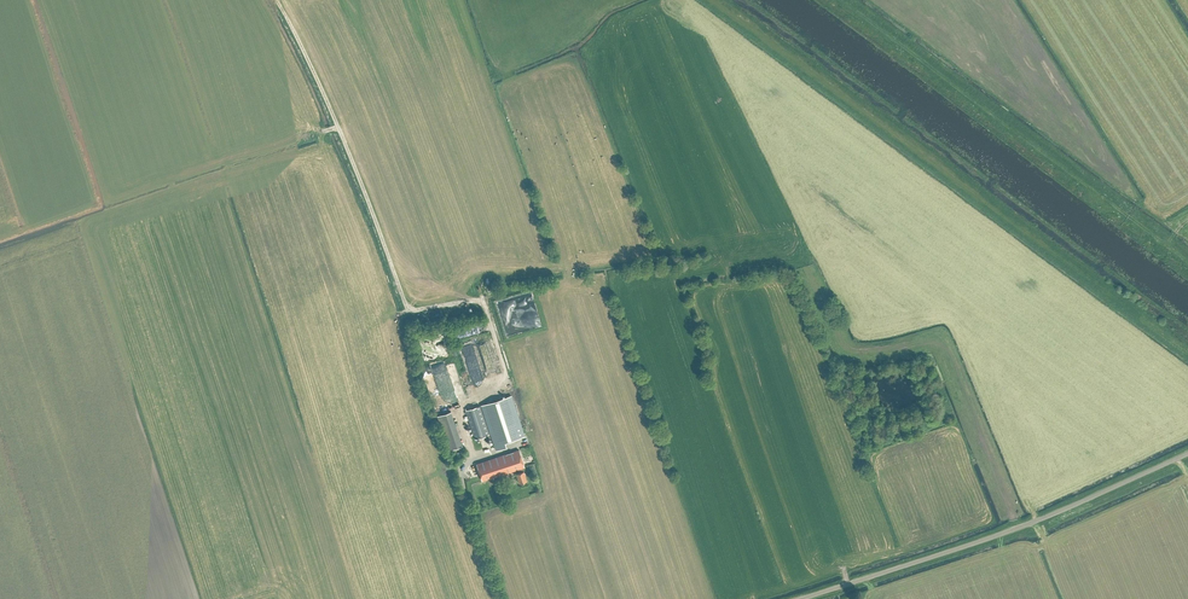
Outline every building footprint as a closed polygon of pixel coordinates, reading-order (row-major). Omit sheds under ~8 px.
[(473,370),(481,369),(479,357),(476,358),(473,343),(466,344),(469,358),(470,358),(473,370)] [(465,389),(457,360),(449,362),(452,375),(456,374),(460,390),(465,389)] [(524,435),(511,395),(481,405),(495,450),(506,446),(505,442),(524,435)] [(475,438),(490,434),(480,405),(466,409),(475,438)] [(452,446),(462,443),(453,408),(442,411),(452,446)] [(519,449),(476,463),(481,481),(517,469),(518,472),(516,473),(519,482),(526,480),(523,470),(522,467),(524,466),(519,449)]
